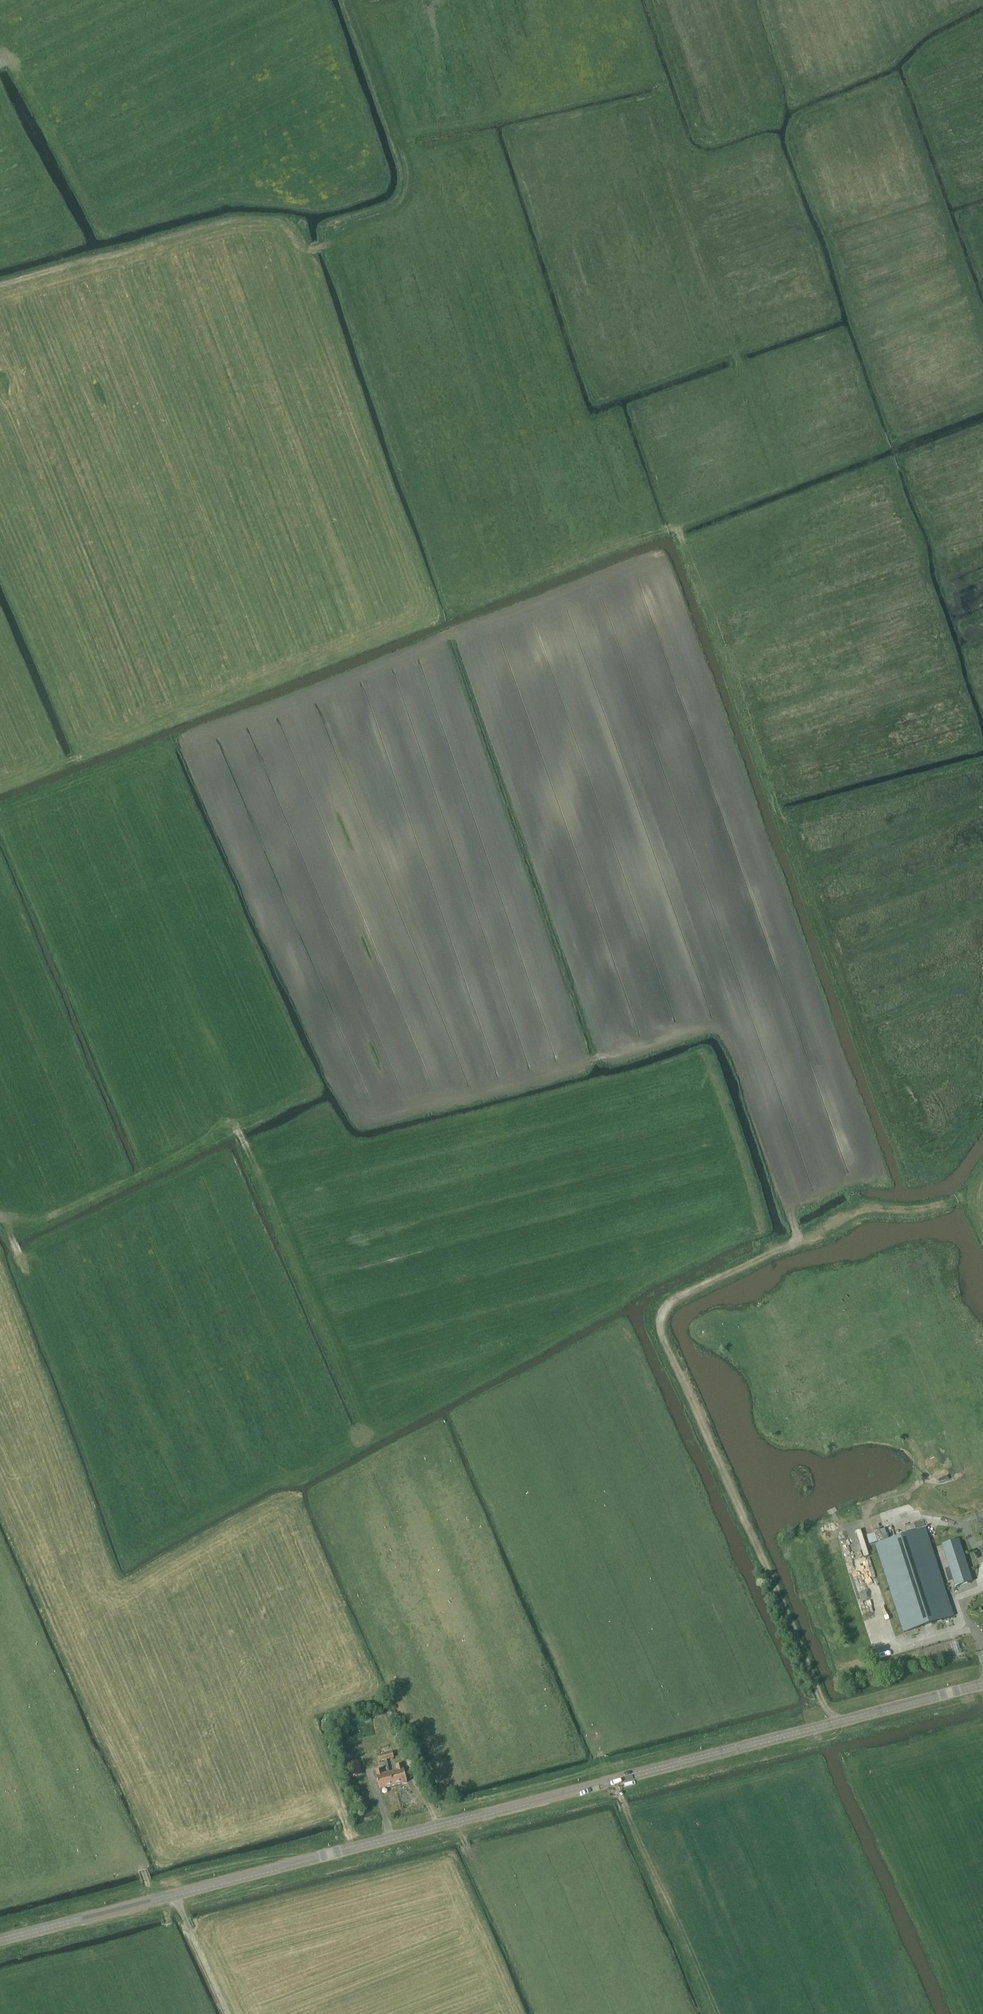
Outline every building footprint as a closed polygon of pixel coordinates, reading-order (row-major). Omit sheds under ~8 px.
[(875,1544),(904,1632),(953,1616),(924,1528),(875,1544)] [(942,1544),(956,1587),(971,1582),(957,1539),(942,1544)] [(383,1755),(384,1761),(393,1759),(393,1758),(394,1758),(391,1747),(381,1749),(383,1755)] [(383,1755),(376,1756),(378,1763),(384,1761),(383,1755)] [(353,1778),(363,1774),(358,1760),(348,1764),(353,1778)] [(393,1785),(407,1782),(404,1769),(403,1769),(401,1763),(396,1765),(397,1771),(390,1772),(393,1785)] [(390,1772),(382,1774),(381,1768),(376,1770),(377,1776),(376,1776),(379,1789),(393,1785),(390,1772)]
